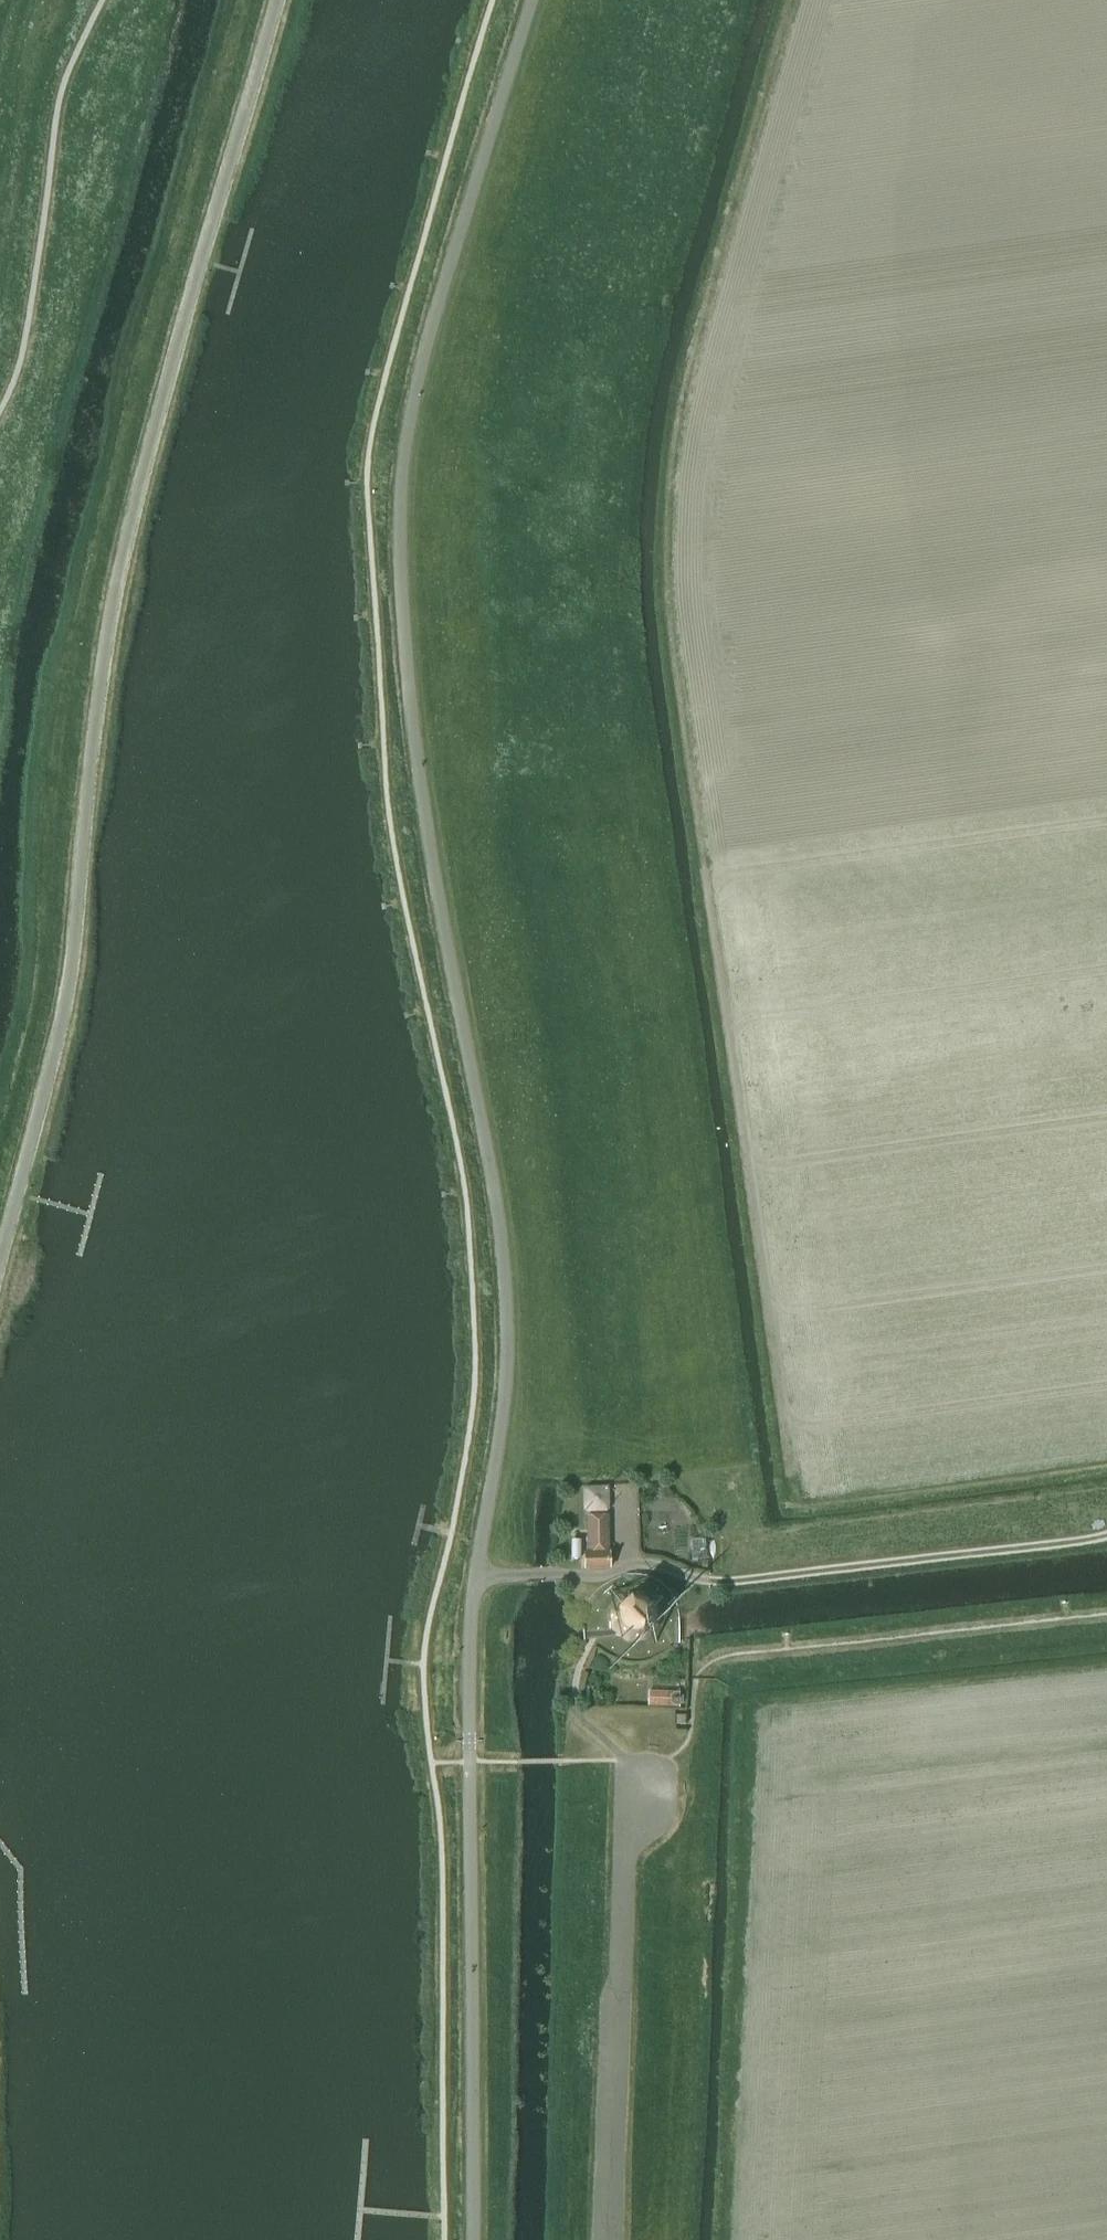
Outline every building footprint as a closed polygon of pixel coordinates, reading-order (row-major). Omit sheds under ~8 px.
[(585,1569),(610,1568),(608,1516),(586,1516),(587,1553),(585,1553),(585,1569)] [(623,1597),(611,1611),(612,1630),(627,1642),(645,1640),(658,1625),(655,1605),(641,1595),(623,1597)] [(681,1693),(648,1691),(647,1706),(680,1708),(681,1693)]
